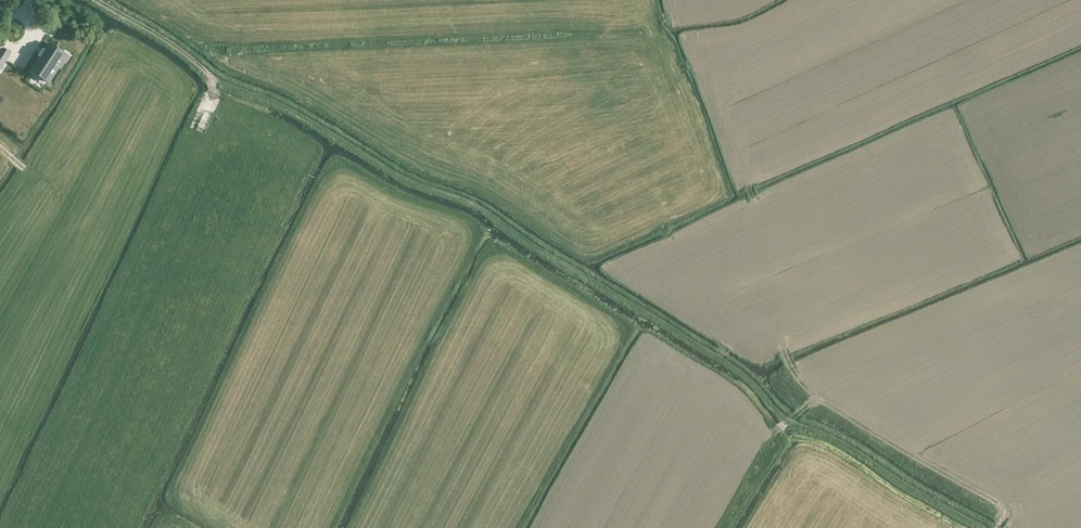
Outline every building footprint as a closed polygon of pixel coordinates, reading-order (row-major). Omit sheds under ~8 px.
[(61,59),(65,53),(49,43),(45,50),(44,50),(43,50),(44,51),(43,53),(42,52),(39,56),(39,57),(40,58),(34,67),(41,72),(39,75),(50,82),(59,68),(64,61),(61,59)] [(9,49),(4,46),(0,54),(0,59),(2,60),(9,49)]
